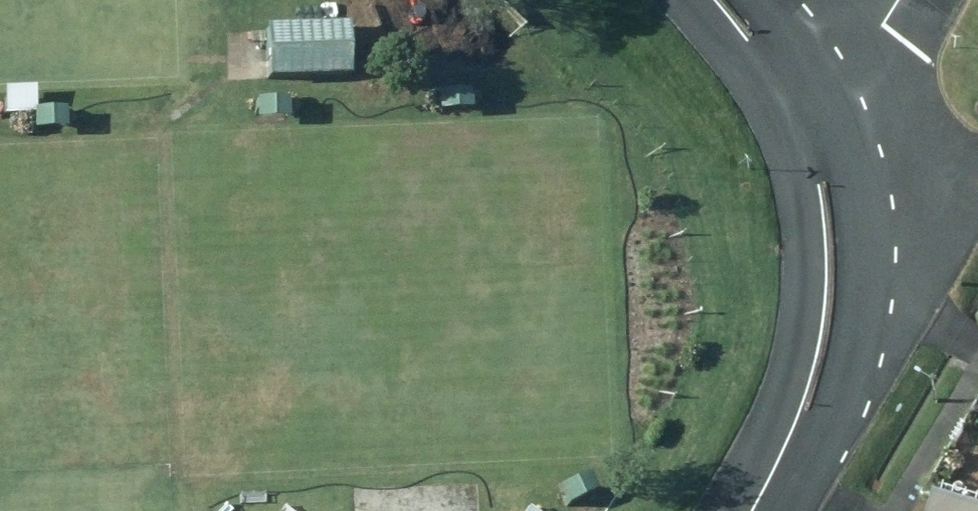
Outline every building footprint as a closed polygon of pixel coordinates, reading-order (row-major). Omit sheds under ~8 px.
[(342,80),(339,28),(256,29),(256,83),(342,80)] [(0,92),(0,119),(28,118),(26,92),(0,92)] [(464,96),(430,95),(430,115),(464,115),(464,96)] [(279,102),(247,103),(248,125),(280,125),(279,102)] [(57,142),(57,120),(24,120),(24,142),(57,142)] [(580,477),(550,491),(560,509),(590,494),(580,477)] [(930,495),(925,510),(977,510),(930,495)]
